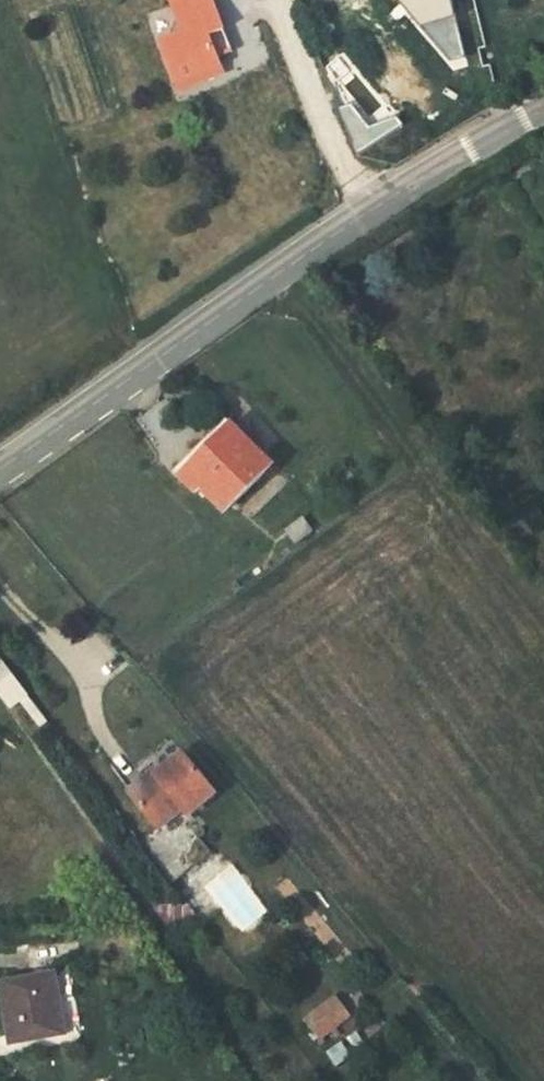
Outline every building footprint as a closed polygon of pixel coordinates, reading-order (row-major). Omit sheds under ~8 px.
[(176,80),(219,64),(216,55),(208,36),(224,30),(213,0),(185,0),(173,5),(183,31),(160,39),(176,80)] [(452,0),(415,0),(438,27),(434,30),(454,51),(464,46),(452,0)] [(224,30),(208,36),(216,55),(231,50),(224,30)] [(219,64),(176,80),(179,89),(222,72),(219,64)] [(355,144),(382,134),(349,108),(341,110),(355,144)] [(414,135),(409,124),(382,134),(355,144),(361,157),(414,135)] [(205,459),(191,476),(233,514),(275,464),(234,427),(226,436),(217,429),(199,452),(205,459)] [(0,660),(0,692),(33,734),(50,721),(1,659),(0,660)] [(195,815),(219,796),(185,760),(163,778),(160,775),(134,797),(164,830),(189,810),(195,815)] [(38,982),(0,986),(0,1047),(45,1042),(38,982)] [(336,1000),(309,1020),(323,1038),(350,1019),(336,1000)] [(325,1049),(334,1067),(352,1058),(344,1041),(325,1049)]
